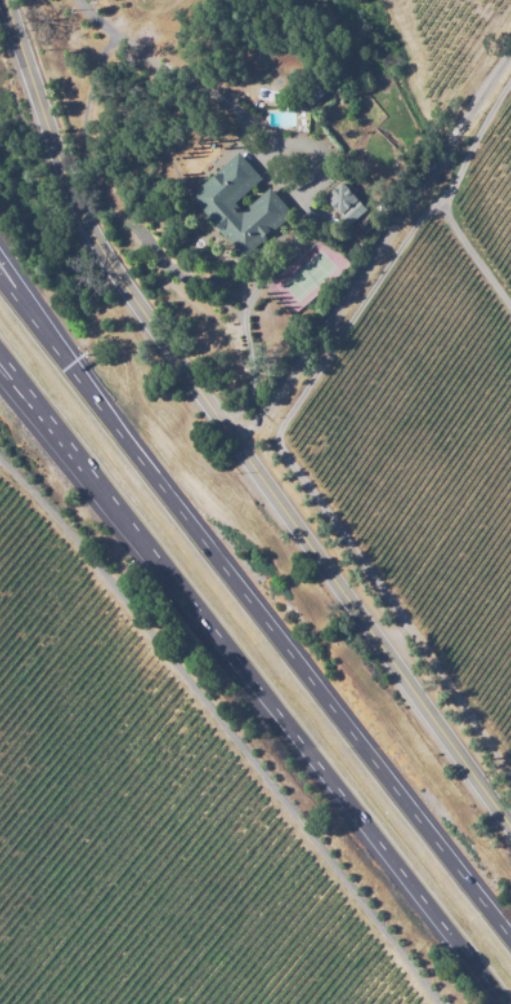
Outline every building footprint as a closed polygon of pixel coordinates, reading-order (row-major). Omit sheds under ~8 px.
[(245,257),(228,238),(226,239),(206,216),(208,215),(190,196),(239,152),(262,178),(235,202),(244,212),(270,187),(293,213),(245,257)] [(350,223),(367,207),(344,181),(327,197),(350,223)]
